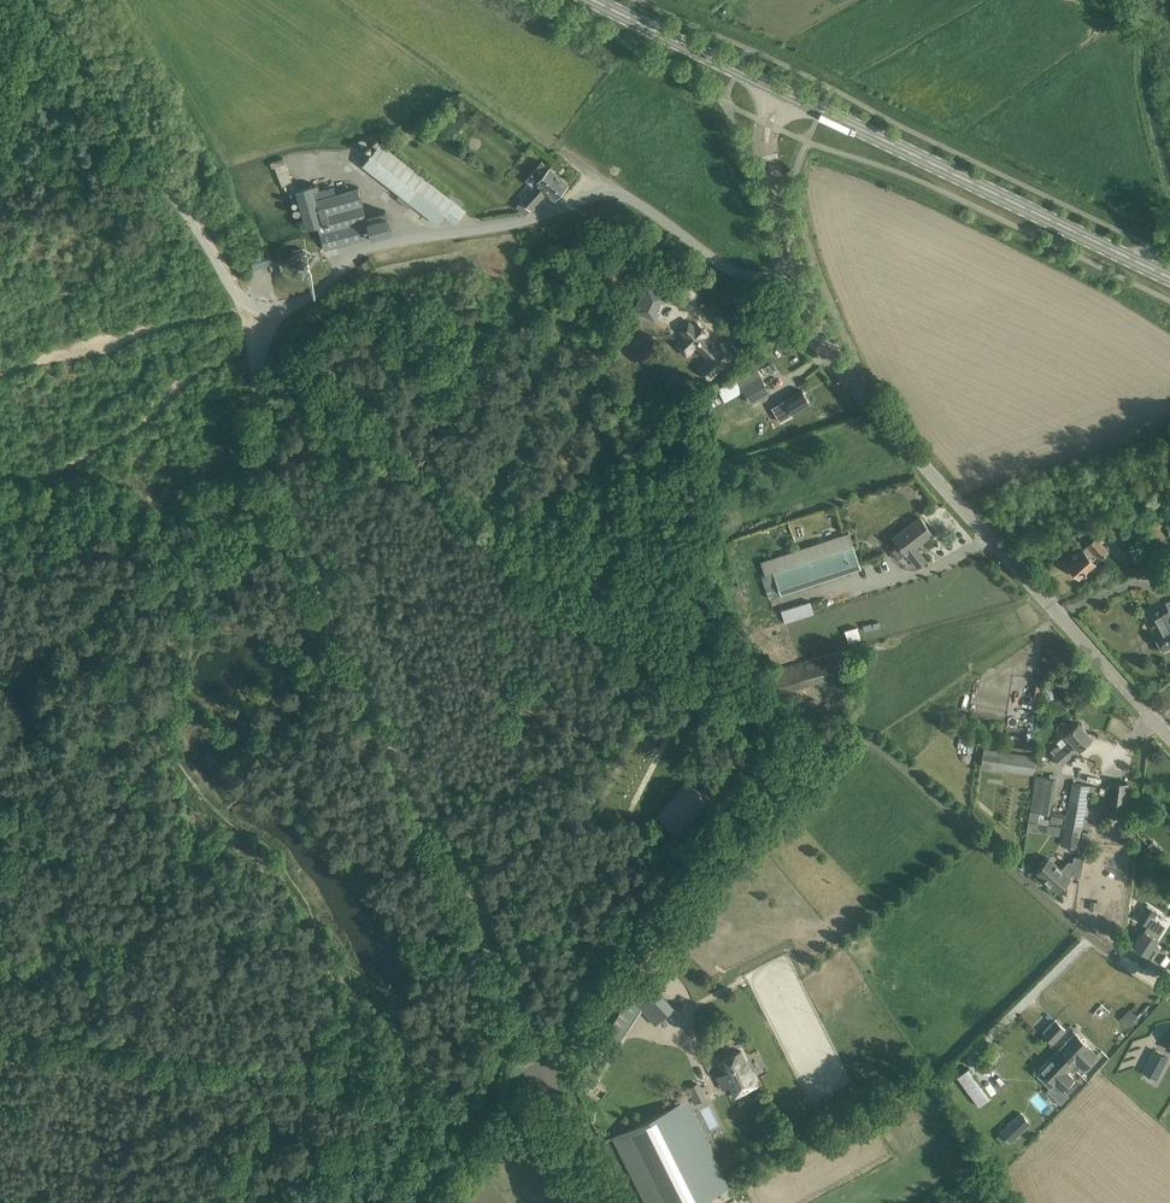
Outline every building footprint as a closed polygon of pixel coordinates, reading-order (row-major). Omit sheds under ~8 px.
[(467,208),(380,142),(363,164),(400,194),(397,199),(409,208),(413,203),(439,223),(445,214),(456,222),(467,208)] [(285,157),(274,161),(282,185),(293,182),(285,157)] [(524,196),(516,205),(523,211),(525,213),(530,208),(531,209),(547,191),(555,198),(568,184),(550,168),(549,168),(542,161),(534,170),(525,180),(533,187),(524,196)] [(312,185),(296,189),(307,229),(314,227),(315,231),(319,230),(324,249),(371,236),(391,231),(386,210),(366,216),(358,187),(336,193),(334,186),(314,191),(312,185)] [(290,257),(278,260),(281,271),(292,268),(299,272),(308,270),(312,263),(324,260),(321,250),(309,252),(303,248),(294,251),(290,257)] [(254,269),(272,263),(269,252),(250,257),(254,269)] [(362,263),(365,269),(370,266),(367,260),(362,263)] [(657,310),(660,304),(661,302),(663,303),(667,295),(646,286),(635,310),(644,315),(650,317),(655,320),(659,311),(657,310)] [(689,321),(680,329),(679,330),(707,358),(703,363),(714,375),(732,357),(720,346),(717,349),(705,337),(708,333),(698,323),(694,326),(689,321)] [(771,393),(756,366),(737,378),(752,404),(771,393)] [(811,405),(802,390),(773,407),(782,422),(811,405)] [(933,533),(920,517),(894,537),(899,544),(891,550),(898,560),(907,553),(918,566),(926,560),(916,546),(933,533)] [(771,592),(778,590),(780,595),(862,568),(850,532),(760,561),(765,574),(771,592)] [(1082,549),(1082,548),(1073,556),(1074,558),(1068,564),(1079,577),(1095,563),(1108,551),(1096,537),(1082,549)] [(1154,634),(1163,650),(1169,646),(1169,615),(1169,614),(1169,610),(1169,601),(1146,614),(1155,632),(1153,633),(1154,634)] [(805,603),(781,610),(785,622),(809,616),(805,603)] [(871,623),(863,625),(864,631),(873,629),(871,623)] [(849,642),(863,638),(859,626),(846,630),(849,642)] [(847,672),(842,651),(775,669),(781,690),(847,672)] [(1079,722),(1070,730),(1065,734),(1070,740),(1061,748),(1059,745),(1054,747),(1050,750),(1054,754),(1053,756),(1061,765),(1078,749),(1079,749),(1092,737),(1079,722)] [(1036,757),(983,749),(981,766),(1033,773),(1036,757)] [(1049,814),(1055,779),(1041,777),(1038,790),(1034,789),(1030,811),(1049,814)] [(1124,814),(1129,782),(1110,780),(1105,811),(1124,814)] [(1073,782),(1062,845),(1078,848),(1089,785),(1073,782)] [(681,835),(711,799),(694,785),(664,821),(681,835)] [(1062,824),(1063,814),(1051,812),(1049,823),(1062,824)] [(1084,857),(1074,856),(1073,861),(1069,861),(1061,869),(1049,858),(1048,859),(1047,857),(1041,863),(1042,865),(1036,871),(1045,879),(1044,880),(1045,880),(1049,882),(1048,883),(1049,884),(1049,883),(1058,891),(1070,877),(1069,876),(1071,874),(1081,876),(1084,857)] [(1145,904),(1136,918),(1148,926),(1158,912),(1145,904)] [(1145,930),(1134,946),(1148,955),(1158,939),(1145,930)] [(674,1007),(657,990),(649,981),(631,998),(615,1024),(589,1065),(587,1064),(576,1081),(589,1089),(626,1030),(629,1031),(642,1009),(656,1024),(674,1007)] [(1130,1008),(1122,1017),(1132,1026),(1140,1017),(1130,1008)] [(1055,1020),(1043,1033),(1053,1043),(1065,1030),(1055,1020)] [(1097,1055),(1076,1033),(1041,1069),(1042,1071),(1037,1076),(1050,1088),(1054,1083),(1062,1091),(1074,1078),(1066,1071),(1070,1067),(1075,1071),(1078,1067),(1082,1071),(1097,1055)] [(747,1062),(741,1050),(718,1062),(736,1097),(758,1085),(752,1073),(749,1075),(744,1064),(747,1062)] [(1156,1050),(1144,1072),(1157,1079),(1169,1057),(1156,1050)] [(970,1067),(957,1077),(979,1106),(991,1097),(970,1067)] [(688,1088),(696,1103),(707,1097),(699,1082),(688,1088)] [(700,1126),(687,1099),(613,1136),(646,1202),(698,1202),(730,1187),(700,1126)] [(1021,1113),(1001,1132),(1010,1142),(1031,1123),(1021,1113)]
